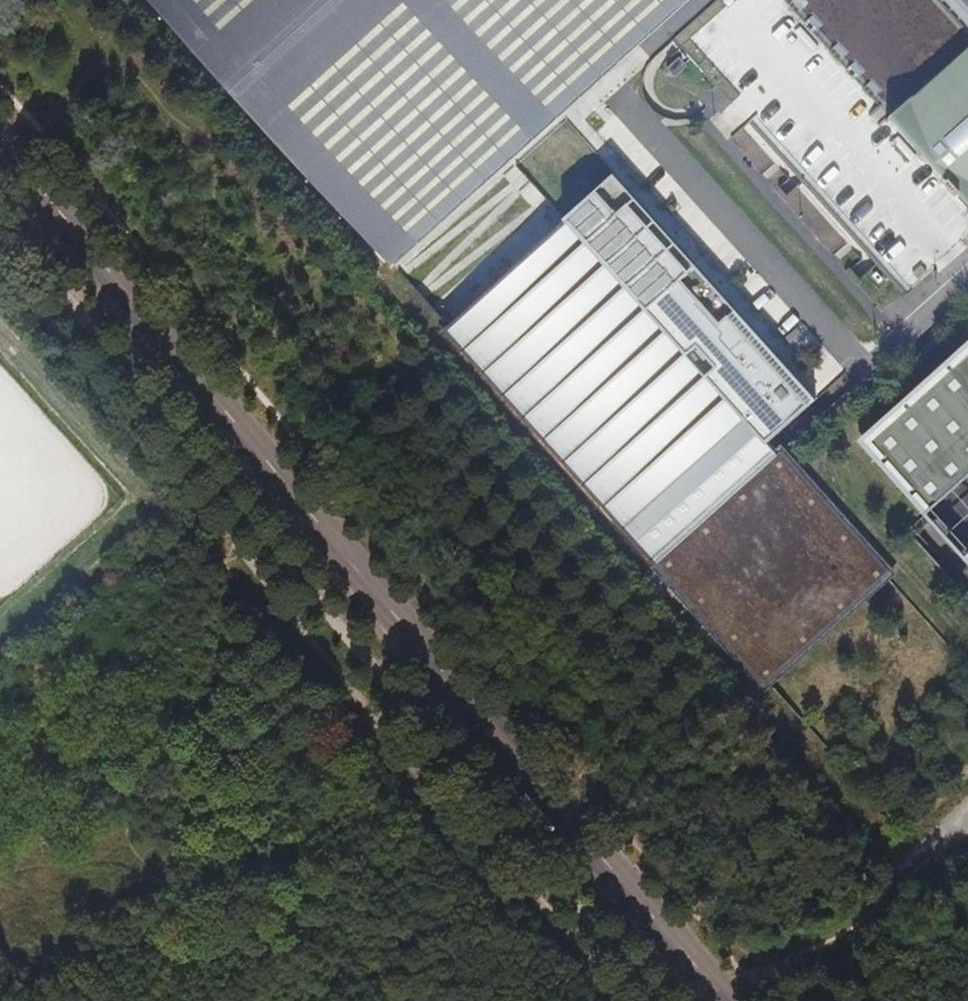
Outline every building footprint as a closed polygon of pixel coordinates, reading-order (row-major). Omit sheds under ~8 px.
[(389,264),(683,0),(152,0),(389,264)] [(872,98),(898,102),(937,68),(948,5),(962,21),(967,16),(967,12),(946,0),(785,0),(872,98)] [(967,200),(967,50),(894,116),(967,200)] [(749,122),(729,139),(762,177),(782,160),(749,122)] [(450,321),(653,545),(773,438),(817,399),(614,174),(558,224),(450,321)] [(847,241),(801,184),(785,197),(831,254),(847,241)] [(760,277),(748,288),(764,305),(776,294),(760,277)] [(869,441),(967,551),(967,352),(869,441)] [(773,438),(653,545),(764,668),(883,561),(773,438)]
